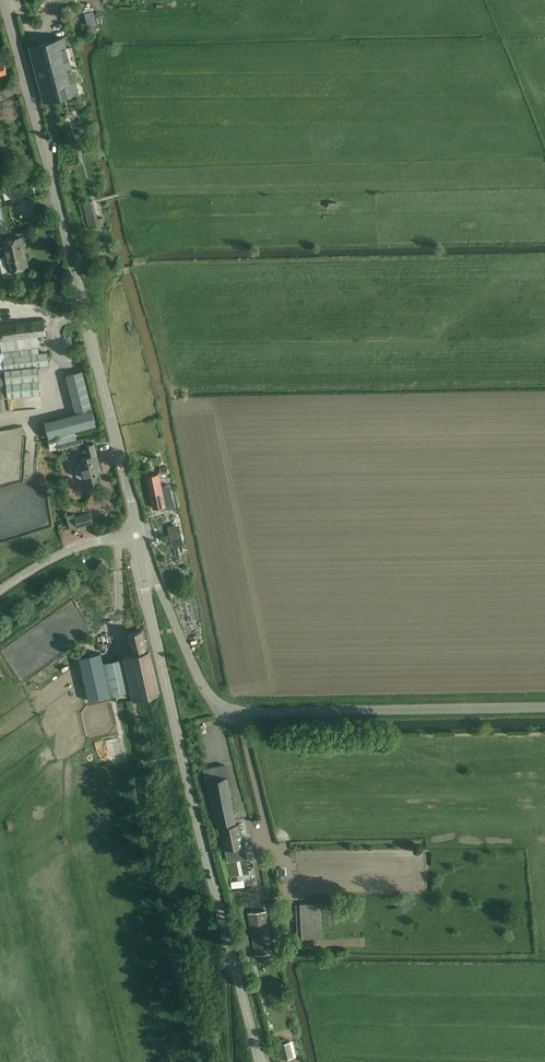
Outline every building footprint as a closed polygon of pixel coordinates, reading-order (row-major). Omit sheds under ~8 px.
[(29,46),(44,100),(78,91),(63,37),(29,46)] [(0,186),(0,192),(3,192),(10,190),(12,198),(35,192),(32,179),(18,183),(18,182),(17,179),(0,183),(1,185),(0,186)] [(83,202),(89,228),(105,224),(103,217),(97,219),(92,200),(83,202)] [(0,241),(0,257),(3,272),(29,267),(22,237),(3,241),(2,240),(0,241)] [(0,352),(0,398),(8,397),(41,394),(38,366),(49,365),(48,352),(39,353),(37,336),(46,335),(44,320),(0,324),(0,340),(1,340),(2,351),(0,352)] [(83,371),(66,375),(76,412),(45,420),(50,437),(97,425),(83,371)] [(29,396),(27,396),(28,399),(28,402),(34,402),(42,401),(41,394),(29,396)] [(77,439),(75,432),(48,439),(51,450),(59,448),(59,450),(84,444),(82,438),(77,439)] [(83,477),(84,477),(86,486),(99,483),(96,472),(102,471),(95,443),(86,445),(88,456),(80,459),(81,463),(80,463),(79,464),(78,464),(77,465),(77,466),(76,467),(76,468),(75,469),(75,470),(75,471),(76,472),(76,473),(76,474),(77,474),(77,475),(78,476),(79,476),(80,477),(81,477),(82,477),(83,477)] [(158,473),(147,476),(153,508),(159,507),(160,510),(175,506),(170,485),(161,486),(158,473)] [(75,517),(78,527),(93,522),(90,512),(75,517)] [(173,526),(168,527),(173,547),(184,544),(180,531),(175,532),(174,529),(173,526)] [(97,566),(96,567),(104,573),(109,567),(102,560),(97,566)] [(133,699),(143,697),(159,693),(149,650),(147,650),(142,630),(128,633),(133,654),(123,656),(123,658),(103,663),(101,653),(79,658),(89,700),(131,691),(133,699)] [(203,769),(205,781),(215,826),(236,821),(236,819),(229,786),(227,776),(226,776),(224,764),(203,769)] [(240,824),(220,828),(227,860),(247,856),(240,824)] [(321,903),(300,904),(302,941),(323,940),(321,903)] [(248,913),(254,956),(273,953),(266,910),(248,913)] [(282,1059),(294,1056),(290,1041),(279,1044),(282,1059)]
